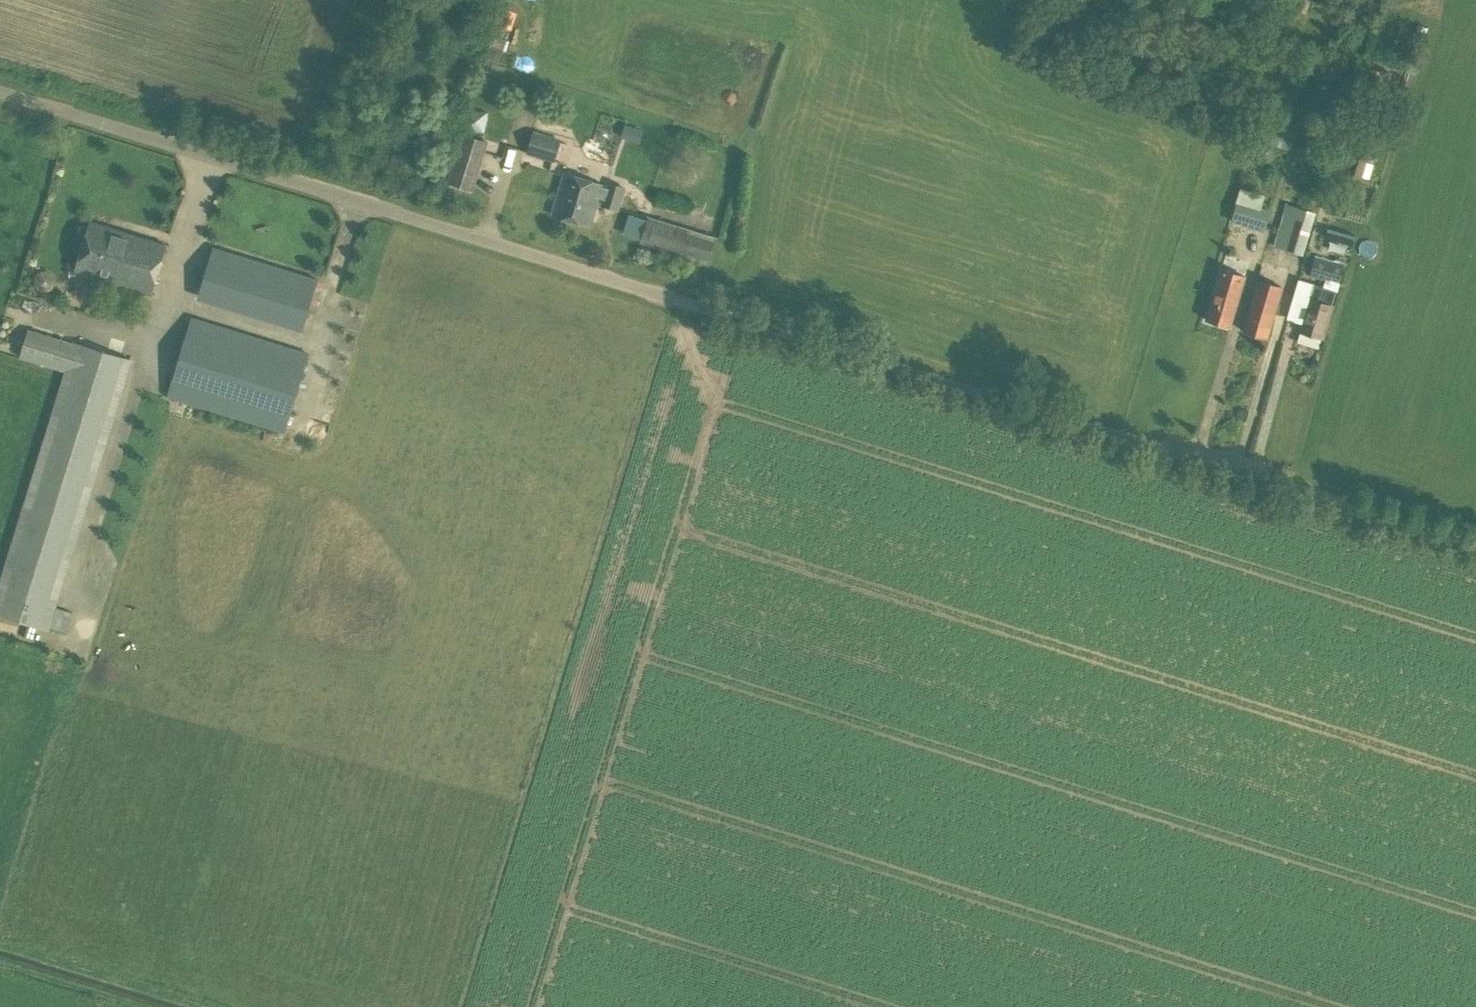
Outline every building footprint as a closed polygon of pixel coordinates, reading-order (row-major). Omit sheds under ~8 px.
[(483,133),(487,112),(467,109),(463,129),(483,133)] [(1293,150),(1299,127),(1258,115),(1251,138),(1293,150)] [(554,162),(561,140),(533,131),(526,153),(554,162)] [(472,190),(487,142),(463,134),(448,182),(472,190)] [(1361,179),(1367,159),(1351,154),(1345,174),(1361,179)] [(603,183),(564,171),(551,215),(590,227),(598,199),(602,200),(600,205),(619,211),(626,187),(608,181),(605,189),(602,188),(603,183)] [(1237,199),(1230,221),(1263,232),(1270,210),(1261,207),(1265,195),(1241,187),(1237,199)] [(1313,216),(1285,207),(1274,246),(1302,254),(1313,216)] [(707,262),(715,238),(648,217),(640,241),(707,262)] [(150,294),(166,244),(91,221),(75,270),(150,294)] [(302,330),(317,280),(213,247),(197,298),(302,330)] [(1339,283),(1345,264),(1315,256),(1310,275),(1339,283)] [(1228,326),(1244,275),(1222,269),(1206,319),(1228,326)] [(1264,337),(1281,287),(1260,280),(1243,331),(1264,337)] [(1329,305),(1334,290),(1314,284),(1310,299),(1309,299),(1300,330),(1324,337),(1333,306),(1329,305)] [(285,434),(310,352),(192,316),(166,398),(285,434)] [(27,330),(18,356),(64,371),(0,574),(0,614),(44,628),(66,634),(73,613),(51,607),(129,361),(73,343),(73,344),(27,330)]
